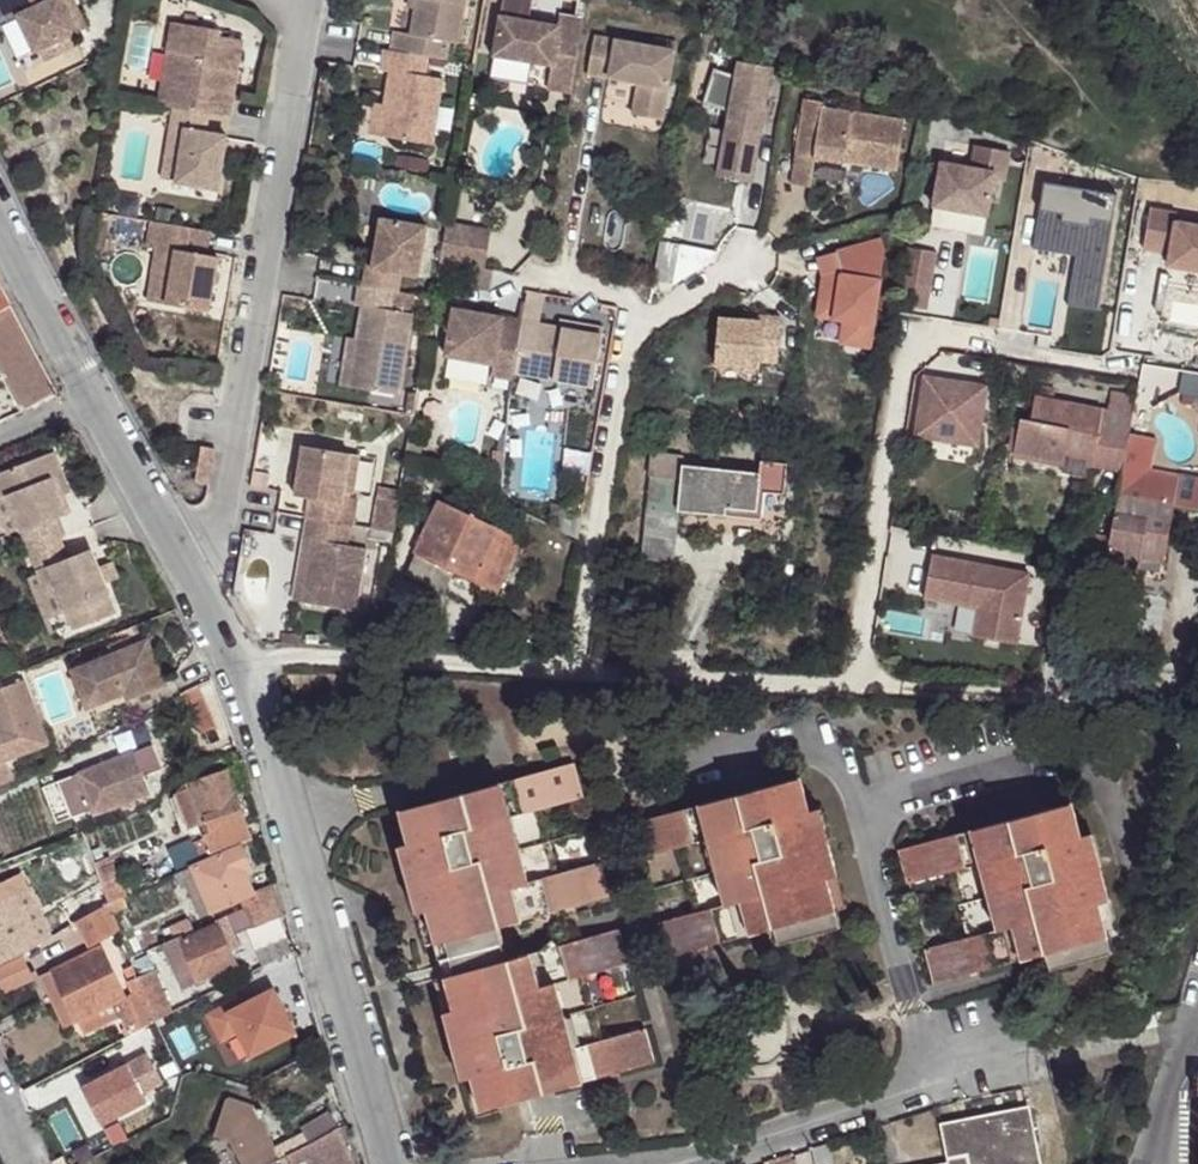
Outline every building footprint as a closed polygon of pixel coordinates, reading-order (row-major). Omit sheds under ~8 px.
[(7,19),(17,14),(35,51),(71,35),(55,0),(0,0),(0,5),(7,19)] [(71,35),(80,30),(66,0),(55,0),(71,35)] [(437,57),(441,39),(447,40),(454,0),(411,0),(410,7),(405,32),(388,30),(384,48),(422,55),(437,57)] [(491,54),(548,65),(544,87),(568,91),(584,0),(574,0),(571,15),(556,13),(554,26),(526,21),(529,0),(500,0),(491,54)] [(162,20),(158,46),(164,47),(169,21),(162,20)] [(201,111),(221,115),(224,96),(218,95),(223,67),(229,68),(234,38),(208,34),(209,28),(169,21),(164,47),(158,46),(153,80),(161,82),(158,105),(164,106),(201,111)] [(656,123),(670,44),(651,40),(650,50),(591,39),(585,76),(633,85),(627,118),(656,123)] [(418,73),(422,55),(384,48),(377,47),(374,69),(384,70),(378,103),(373,135),(423,144),(434,76),(418,73)] [(768,71),(735,65),(733,79),(709,75),(696,110),(725,116),(714,179),(746,186),(768,71)] [(218,95),(224,96),(229,68),(223,67),(218,95)] [(153,80),(149,103),(158,105),(161,82),(153,80)] [(363,133),(373,135),(378,103),(369,101),(363,133)] [(801,104),(800,110),(819,112),(820,107),(801,104)] [(201,111),(164,106),(162,125),(175,128),(171,154),(167,180),(209,186),(218,133),(197,130),(201,111)] [(819,112),(800,110),(793,160),(811,163),(852,169),(894,175),(901,125),(819,112)] [(175,128),(162,125),(157,151),(171,154),(175,128)] [(1009,153),(975,147),(970,169),(940,164),(932,207),(986,217),(989,199),(1001,201),(1009,153)] [(811,163),(793,160),(788,190),(807,193),(809,183),(850,189),(852,169),(811,163)] [(1039,209),(1048,211),(1052,186),(1044,184),(1039,209)] [(1115,197),(1052,186),(1048,211),(1039,209),(1032,249),(1075,257),(1066,307),(1095,312),(1115,197)] [(1152,212),(1144,253),(1163,256),(1165,247),(1173,249),(1171,257),(1169,269),(1197,274),(1197,229),(1176,226),(1178,216),(1152,212)] [(359,285),(394,291),(397,273),(415,277),(424,224),(378,216),(371,251),(369,269),(361,267),(359,285)] [(201,229),(141,218),(137,243),(146,245),(166,249),(157,301),(198,309),(208,255),(197,253),(201,229)] [(436,261),(480,269),(487,232),(443,224),(436,261)] [(879,243),(826,258),(830,276),(828,277),(827,291),(820,290),(815,321),(841,324),(838,346),(868,351),(882,253),(879,243)] [(676,248),(656,244),(649,285),(670,288),(676,248)] [(166,249),(146,245),(137,298),(157,301),(166,249)] [(1173,249),(1165,247),(1163,256),(1171,257),(1173,249)] [(933,253),(905,248),(899,280),(928,285),(933,253)] [(369,269),(371,251),(364,249),(361,267),(369,269)] [(480,269),(436,261),(433,281),(485,291),(489,271),(480,269)] [(928,285),(899,280),(896,304),(924,309),(928,285)] [(410,294),(394,291),(359,285),(354,284),(350,305),(358,306),(352,338),(344,387),(394,395),(410,294)] [(518,325),(535,328),(541,298),(524,295),(518,323),(518,325)] [(6,300),(0,304),(0,374),(19,410),(54,393),(6,300)] [(535,328),(518,325),(518,323),(450,309),(441,357),(489,366),(486,378),(507,382),(508,374),(542,381),(586,390),(597,333),(573,328),(572,334),(553,331),(535,328)] [(777,322),(758,321),(758,327),(742,325),(721,324),(717,368),(755,372),(755,366),(773,367),(777,322)] [(554,324),(553,331),(572,334),(573,328),(554,324)] [(335,385),(344,387),(352,338),(343,337),(335,385)] [(755,372),(717,368),(716,387),(754,390),(755,372)] [(983,386),(920,371),(906,431),(969,445),(983,386)] [(586,390),(542,381),(539,399),(582,408),(586,390)] [(1052,387),(1033,383),(1031,395),(1049,400),(1052,387)] [(1107,392),(1103,410),(1129,415),(1133,398),(1107,392)] [(1049,400),(1031,395),(1026,420),(1016,417),(1009,451),(1059,461),(1061,448),(1088,454),(1087,461),(1118,467),(1098,566),(1132,572),(1136,553),(1158,557),(1168,507),(1161,505),(1167,476),(1142,470),(1118,465),(1124,441),(1129,417),(1129,415),(1103,410),(1049,400)] [(1124,441),(1118,465),(1142,470),(1147,446),(1124,441)] [(303,515),(335,520),(339,497),(341,489),(347,451),(299,443),(295,468),(293,480),(292,491),(307,494),(303,515)] [(194,466),(209,469),(212,448),(197,446),(195,460),(194,466)] [(60,537),(52,517),(69,510),(63,492),(55,473),(61,471),(53,449),(0,469),(0,496),(5,494),(18,528),(27,551),(57,538),(60,537)] [(347,451),(341,489),(349,490),(356,452),(347,451)] [(500,474),(502,453),(490,452),(489,474),(500,474)] [(636,561),(672,564),(678,514),(724,519),(724,511),(756,514),(758,492),(760,475),(756,474),(680,466),(681,457),(649,453),(636,561)] [(758,463),(756,474),(760,475),(758,492),(782,495),(785,466),(758,463)] [(192,481),(203,485),(206,484),(209,469),(194,466),(192,481)] [(55,473),(63,492),(69,490),(61,471),(55,473)] [(1173,477),(1167,476),(1161,505),(1168,507),(1173,477)] [(377,485),(375,496),(396,500),(398,488),(377,485)] [(18,528),(5,494),(0,496),(0,536),(18,528)] [(370,526),(392,530),(396,500),(375,496),(370,526)] [(339,497),(335,520),(350,523),(354,499),(339,497)] [(522,540),(436,500),(411,552),(414,554),(452,569),(498,588),(522,540)] [(360,548),(364,526),(350,523),(335,520),(303,515),(300,536),(309,538),(300,601),(353,611),(363,548),(360,548)] [(392,530),(370,526),(368,539),(389,543),(392,530)] [(289,599),(300,601),(309,538),(300,536),(289,599)] [(64,558),(57,538),(27,551),(35,573),(41,590),(52,585),(67,625),(69,630),(112,614),(100,584),(94,567),(87,550),(64,558)] [(452,569),(414,554),(405,572),(443,588),(452,569)] [(1023,575),(927,557),(919,599),(973,609),(968,638),(1011,646),(1023,575)] [(108,562),(94,567),(100,584),(115,578),(108,562)] [(46,632),(67,625),(52,585),(41,590),(35,573),(24,576),(46,632)] [(109,660),(107,656),(68,671),(78,695),(93,689),(98,702),(119,695),(122,700),(163,683),(146,639),(133,645),(136,650),(109,660)] [(133,645),(107,656),(109,660),(136,650),(133,645)] [(12,782),(14,782),(6,760),(46,743),(20,680),(0,688),(0,788),(12,782)] [(93,689),(78,695),(82,708),(98,702),(93,689)] [(217,725),(203,697),(189,704),(202,732),(207,729),(217,725)] [(135,757),(139,781),(158,779),(154,755),(135,757)] [(142,800),(139,781),(135,757),(78,767),(86,811),(142,800)] [(573,766),(490,788),(509,853),(549,843),(540,811),(582,800),(573,766)] [(210,832),(244,821),(228,768),(187,782),(189,787),(176,791),(189,831),(209,825),(210,832)] [(819,844),(810,812),(801,778),(709,804),(726,870),(744,936),(774,927),(772,929),(777,945),(840,927),(828,877),(838,876),(828,841),(819,844)] [(509,853),(490,788),(399,811),(407,845),(416,878),(406,880),(415,914),(425,912),(439,961),(502,944),(498,927),(526,919),(509,853)] [(726,870),(709,804),(625,825),(635,860),(677,848),(686,881),(726,870)] [(1070,804),(979,830),(996,893),(1014,961),(1042,954),(1046,970),(1109,952),(1097,904),(1108,900),(1098,865),(1087,868),(1078,837),(1070,804)] [(820,809),(810,812),(819,844),(828,841),(820,809)] [(249,839),(244,821),(210,832),(203,834),(210,853),(249,839)] [(996,893),(979,830),(895,851),(905,885),(948,873),(956,905),(996,893)] [(1089,835),(1078,837),(1087,868),(1098,865),(1089,835)] [(168,850),(178,873),(191,868),(201,863),(192,840),(168,850)] [(549,843),(509,853),(526,919),(546,922),(551,912),(608,897),(599,864),(556,876),(549,843)] [(416,878),(407,845),(396,848),(406,880),(416,878)] [(178,873),(174,875),(178,884),(184,882),(196,877),(211,912),(241,900),(244,908),(252,928),(282,913),(271,886),(251,894),(242,873),(248,870),(238,847),(201,863),(191,868),(178,873)] [(661,959),(744,936),(726,870),(686,881),(694,914),(652,925),(661,959)] [(5,961),(40,942),(15,895),(27,889),(18,873),(0,881),(0,963),(5,961)] [(211,912),(196,877),(184,882),(201,917),(211,912)] [(113,884),(102,889),(109,907),(122,899),(113,884)] [(51,936),(27,889),(15,895),(40,942),(51,936)] [(996,893),(956,905),(966,938),(922,950),(931,983),(1014,961),(996,893)] [(126,909),(122,899),(109,907),(113,916),(126,909)] [(64,909),(73,924),(88,916),(80,901),(64,909)] [(113,916),(109,907),(76,924),(81,933),(89,945),(119,930),(113,916)] [(252,928),(244,908),(192,930),(174,938),(165,941),(186,988),(236,964),(233,957),(244,950),(237,935),(248,930),(252,928)] [(292,935),(282,913),(252,928),(248,930),(258,952),(292,935)] [(174,938),(192,930),(189,919),(169,927),(174,938)] [(551,942),(536,953),(554,1019),(594,1008),(586,977),(627,964),(618,930),(559,946),(551,942)] [(506,960),(502,944),(439,961),(439,966),(443,977),(452,1009),(441,1014),(452,1049),(461,1046),(470,1079),(480,1111),(572,1085),(554,1019),(536,953),(506,960)] [(54,968),(76,1021),(113,1005),(123,1001),(101,948),(54,968)] [(19,955),(0,966),(0,983),(4,992),(30,980),(19,955)] [(76,1021),(54,968),(40,973),(63,1027),(76,1021)] [(157,970),(138,976),(139,982),(156,1023),(174,1014),(157,970)] [(156,1023),(139,982),(132,985),(134,991),(130,993),(137,1014),(127,1018),(133,1034),(156,1023)] [(254,1057),(297,1033),(274,991),(244,1007),(240,1001),(211,1017),(225,1042),(241,1033),(254,1057)] [(84,1035),(119,1017),(113,1005),(76,1021),(84,1035)] [(594,1008),(554,1019),(572,1085),(653,1062),(645,1030),(603,1041),(594,1008)] [(241,1036),(224,1043),(233,1065),(249,1058),(241,1036)] [(461,1046),(452,1049),(460,1082),(470,1079),(461,1046)] [(162,1084),(148,1055),(82,1087),(101,1125),(146,1103),(141,1094),(162,1084)] [(307,1145),(301,1134),(267,1152),(253,1125),(259,1108),(230,1098),(224,1117),(232,1121),(238,1132),(235,1142),(247,1163),(271,1163),(286,1156),(307,1145)] [(307,1145),(340,1127),(332,1111),(299,1129),(301,1134),(307,1145)] [(948,1160),(968,1157),(970,1163),(1040,1163),(1029,1111),(942,1129),(941,1129),(948,1160)] [(226,1139),(235,1142),(238,1132),(232,1121),(224,1117),(221,1127),(218,1136),(226,1139)] [(340,1127),(307,1145),(286,1156),(289,1163),(359,1163),(340,1127)]
